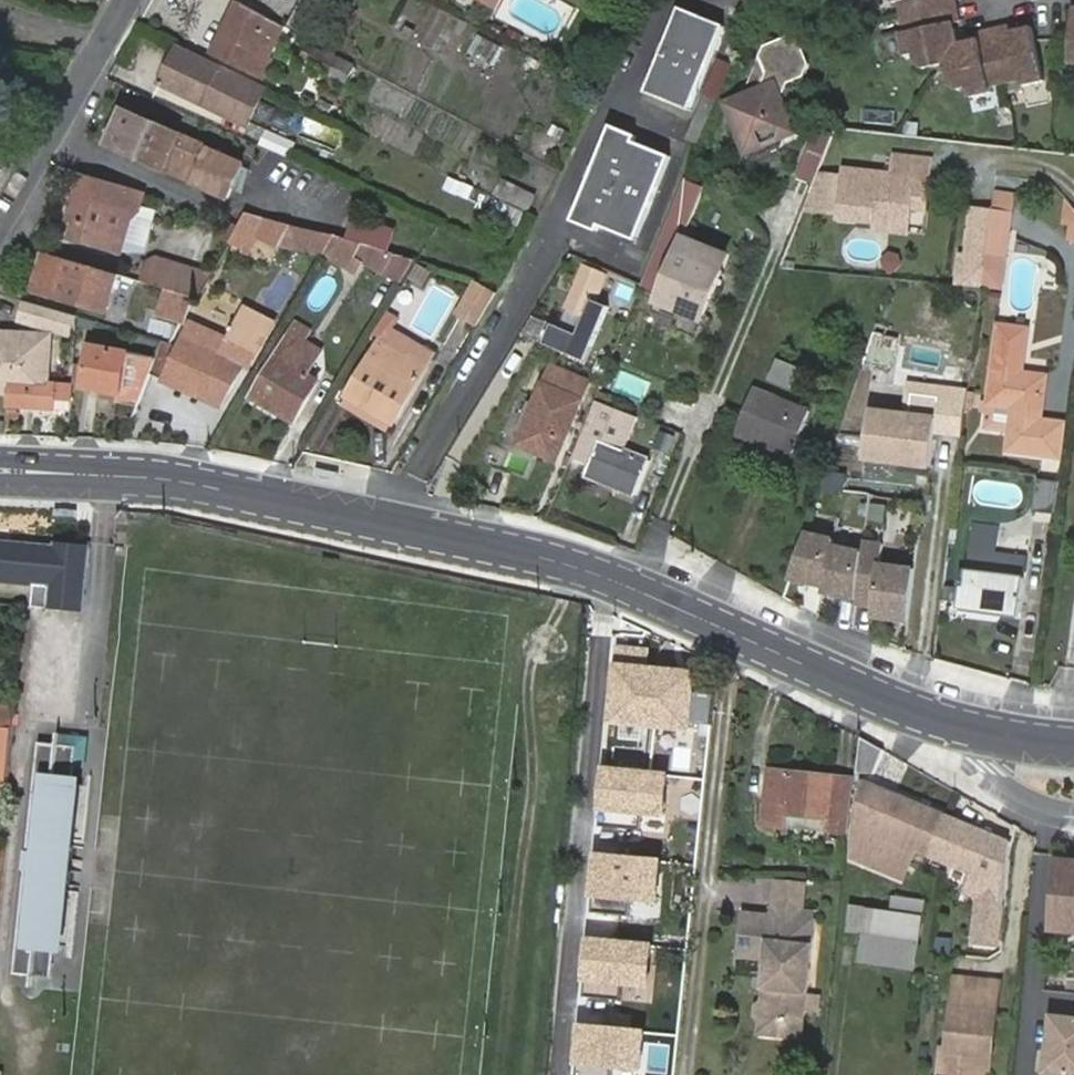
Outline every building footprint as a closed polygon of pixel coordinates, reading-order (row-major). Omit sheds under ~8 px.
[(319,35),(331,4),(321,0),(304,0),(294,26),(319,35)] [(653,12),(660,0),(628,0),(653,12)] [(957,0),(892,0),(893,3),(899,3),(902,18),(959,6),(957,0)] [(215,53),(261,75),(270,58),(259,53),(265,40),(270,42),(273,36),(262,30),(267,19),(238,4),(215,53)] [(962,24),(959,6),(902,18),(904,32),(899,34),(904,57),(913,55),(914,64),(925,71),(934,68),(940,72),(959,44),(958,32),(952,34),(950,26),(957,25),(962,24)] [(678,11),(642,94),(686,113),(721,30),(678,11)] [(1009,28),(994,31),(1005,85),(1020,82),(1022,87),(1042,83),(1032,32),(1031,29),(1017,32),(1017,36),(1010,37),(1010,33),(1009,28)] [(994,31),(978,34),(978,40),(979,45),(972,46),(970,42),(959,44),(940,72),(946,75),(949,87),(957,92),(965,90),(968,99),(991,94),(990,89),(1005,85),(994,31)] [(733,118),(746,150),(786,134),(784,128),(788,118),(781,100),(789,83),(804,77),(809,65),(799,43),(788,38),(764,46),(733,118)] [(221,65),(180,44),(162,82),(248,124),(265,88),(220,66),(221,65)] [(345,80),(353,65),(325,50),(324,53),(309,45),(302,58),(345,80)] [(701,96),(684,139),(695,144),(712,101),(701,96)] [(214,151),(124,109),(108,143),(196,184),(195,185),(229,201),(245,167),(213,152),(214,151)] [(784,128),(786,134),(793,132),(788,118),(784,128)] [(611,128),(567,218),(591,230),(594,226),(627,243),(668,162),(633,144),(636,138),(611,128)] [(295,143),(266,131),(259,146),(289,159),(295,143)] [(795,180),(814,184),(825,135),(806,131),(795,180)] [(747,155),(754,176),(775,169),(768,148),(747,155)] [(836,219),(873,223),(874,220),(911,224),(912,208),(928,209),(934,161),(891,156),(890,175),(842,170),(836,219)] [(83,177),(70,220),(79,222),(73,239),(121,253),(130,220),(139,215),(143,196),(138,193),(83,177)] [(445,177),(440,190),(465,199),(470,185),(445,177)] [(497,177),(487,201),(480,198),(475,208),(520,227),(534,193),(497,177)] [(973,205),(967,252),(986,254),(992,207),(973,205)] [(1010,226),(1012,210),(992,207),(991,224),(1010,226)] [(248,250),(267,219),(247,213),(231,241),(248,250)] [(1073,240),(1073,213),(1059,213),(1058,240),(1073,240)] [(873,223),(872,230),(910,235),(911,224),(874,220),(873,223)] [(986,254),(1005,256),(1010,226),(991,224),(986,254)] [(682,238),(664,230),(639,291),(657,298),(653,310),(678,320),(675,329),(695,337),(718,279),(673,261),(677,253),(682,238)] [(334,235),(323,253),(350,266),(364,244),(334,235)] [(152,279),(200,294),(215,268),(161,251),(152,279)] [(97,269),(43,253),(38,276),(46,279),(42,293),(99,308),(104,291),(92,287),(97,269)] [(718,279),(721,271),(677,253),(673,261),(718,279)] [(583,270),(559,330),(578,338),(603,277),(583,270)] [(46,279),(38,276),(34,291),(42,293),(46,279)] [(460,314),(483,326),(502,288),(478,277),(460,314)] [(433,336),(454,296),(432,285),(411,325),(433,336)] [(159,310),(184,321),(198,298),(166,289),(159,310)] [(69,332),(73,315),(45,306),(41,324),(69,332)] [(194,323),(165,380),(224,410),(245,368),(252,371),(276,325),(249,311),(233,343),(194,323)] [(385,313),(372,335),(382,339),(394,318),(385,313)] [(454,323),(436,351),(451,360),(469,330),(454,323)] [(891,335),(878,331),(868,360),(882,365),(891,335)] [(1012,439),(1009,458),(1062,463),(1067,430),(1041,427),(1045,383),(1020,380),(1026,336),(998,332),(988,409),(1014,411),(1012,439)] [(71,389),(71,383),(47,382),(49,337),(1,333),(0,335),(0,392),(7,393),(6,407),(10,407),(11,385),(71,389)] [(253,397),(295,420),(317,382),(307,376),(313,364),(296,352),(300,345),(288,337),(253,397)] [(381,342),(376,351),(421,376),(426,367),(381,342)] [(90,344),(83,384),(120,394),(127,354),(90,344)] [(376,351),(348,397),(392,423),(421,376),(376,351)] [(1063,353),(1053,424),(1067,426),(1073,376),(1073,354),(1063,353)] [(552,368),(520,444),(556,460),(587,383),(552,368)] [(70,411),(71,389),(11,385),(10,407),(70,411)] [(794,457),(810,413),(752,389),(736,434),(794,457)] [(392,423),(348,397),(343,406),(387,431),(392,423)] [(988,409),(986,437),(1012,439),(1014,411),(988,409)] [(937,421),(872,411),(867,458),(932,468),(937,421)] [(598,441),(585,475),(636,495),(649,462),(598,441)] [(1050,511),(1053,480),(1033,478),(1030,510),(1050,511)] [(990,579),(992,559),(995,533),(969,530),(960,614),(992,618),(993,615),(1019,617),(1023,582),(990,579)] [(834,538),(805,532),(789,581),(824,588),(833,544),(834,538)] [(28,583),(31,549),(32,543),(0,540),(0,581),(28,583)] [(31,549),(28,583),(37,584),(42,585),(40,610),(82,614),(88,548),(32,543),(31,549)] [(883,546),(863,543),(862,550),(856,601),(856,602),(872,604),(870,619),(907,624),(914,571),(880,567),(883,546)] [(862,550),(833,544),(824,588),(823,594),(856,601),(862,550)] [(1026,562),(992,559),(990,579),(1023,582),(1026,562)] [(27,595),(28,583),(0,581),(0,593),(27,595)] [(696,666),(611,659),(606,725),(691,732),(696,666)] [(14,727),(16,705),(0,704),(0,726),(14,727)] [(12,744),(14,727),(0,726),(0,759),(11,760),(12,744)] [(860,737),(856,774),(873,774),(884,749),(860,737)] [(73,862),(75,849),(85,850),(91,789),(75,786),(78,747),(41,743),(15,975),(53,979),(56,946),(73,949),(80,889),(71,887),(72,876),(53,874),(55,860),(73,862)] [(668,770),(596,765),(591,830),(630,833),(632,817),(664,820),(668,770)] [(788,816),(828,819),(827,832),(844,834),(850,779),(770,771),(765,826),(788,829),(788,816)] [(946,814),(864,780),(856,855),(903,876),(914,850),(928,856),(946,814)] [(946,814),(928,856),(977,875),(979,873),(1006,884),(1013,867),(1010,865),(1018,844),(946,814)] [(788,816),(788,829),(827,832),(828,819),(788,816)] [(665,858),(593,852),(587,918),(627,921),(628,905),(661,907),(665,858)] [(1059,854),(1052,928),(1073,931),(1073,856),(1059,854)] [(84,864),(55,860),(53,874),(72,876),(82,877),(84,864)] [(887,907),(921,910),(922,897),(888,894),(887,907)] [(864,929),(859,958),(909,966),(917,913),(868,906),(869,902),(853,899),(848,927),(864,929)] [(790,917),(791,908),(773,906),(772,914),(746,912),(742,958),(767,961),(763,1001),(756,1004),(755,1016),(760,1023),(758,1037),(786,1040),(788,1019),(806,1022),(816,920),(790,917)] [(817,911),(791,908),(790,917),(816,920),(817,911)] [(976,909),(972,936),(995,939),(999,912),(976,909)] [(655,939),(583,933),(578,999),(617,1002),(619,986),(652,988),(655,939)] [(953,1008),(997,1014),(1000,984),(956,979),(953,1008)] [(997,1014),(953,1008),(948,1051),(941,1051),(939,1074),(984,1074),(984,1070),(986,1056),(992,1056),(997,1014)] [(1052,1012),(1046,1074),(1061,1074),(1073,1074),(1073,1015),(1052,1012)] [(806,1022),(788,1019),(786,1040),(803,1041),(806,1022)] [(569,1024),(565,1074),(637,1074),(641,1030),(569,1024)]
